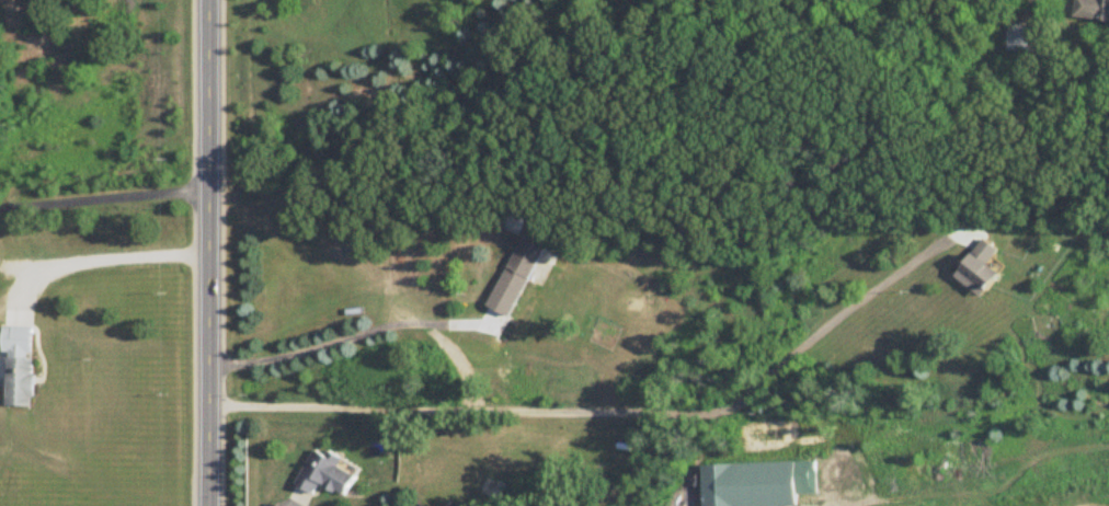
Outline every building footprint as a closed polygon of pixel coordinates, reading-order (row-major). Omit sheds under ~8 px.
[(1108,23),(1108,0),(1077,0),(1075,19),(1108,23)] [(1051,28),(1011,26),(1009,51),(1050,54),(1051,28)] [(520,232),(527,216),(509,208),(502,224),(520,232)] [(490,309),(513,319),(543,249),(520,239),(490,309)] [(989,265),(999,250),(983,239),(956,278),(985,297),(1001,274),(989,265)] [(568,263),(547,253),(543,262),(564,272),(568,263)] [(34,359),(8,359),(8,407),(34,407),(34,359)] [(347,498),(357,477),(340,468),(343,463),(315,450),(297,487),(315,496),(320,485),(347,498)] [(796,463),(703,466),(704,505),(797,505),(796,463)]
